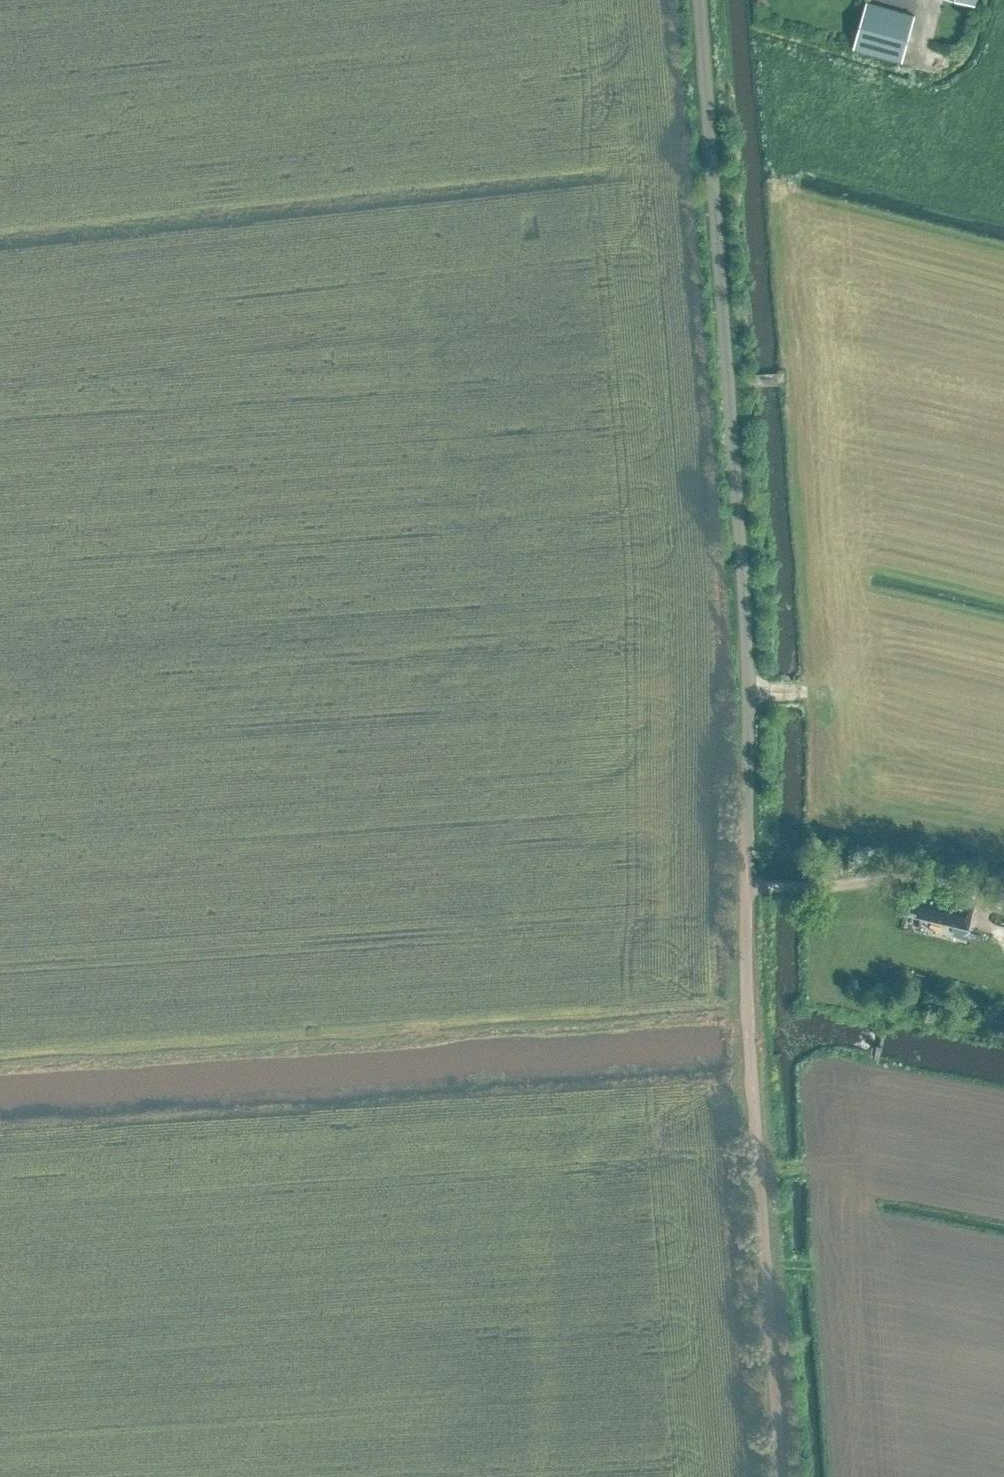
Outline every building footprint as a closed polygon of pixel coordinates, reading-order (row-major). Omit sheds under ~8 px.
[(901,59),(914,14),(866,0),(854,46),(901,59)] [(995,886),(992,899),(1003,902),(1003,888),(995,886)] [(922,887),(921,891),(915,889),(910,908),(917,909),(916,914),(968,926),(975,899),(922,887)]
